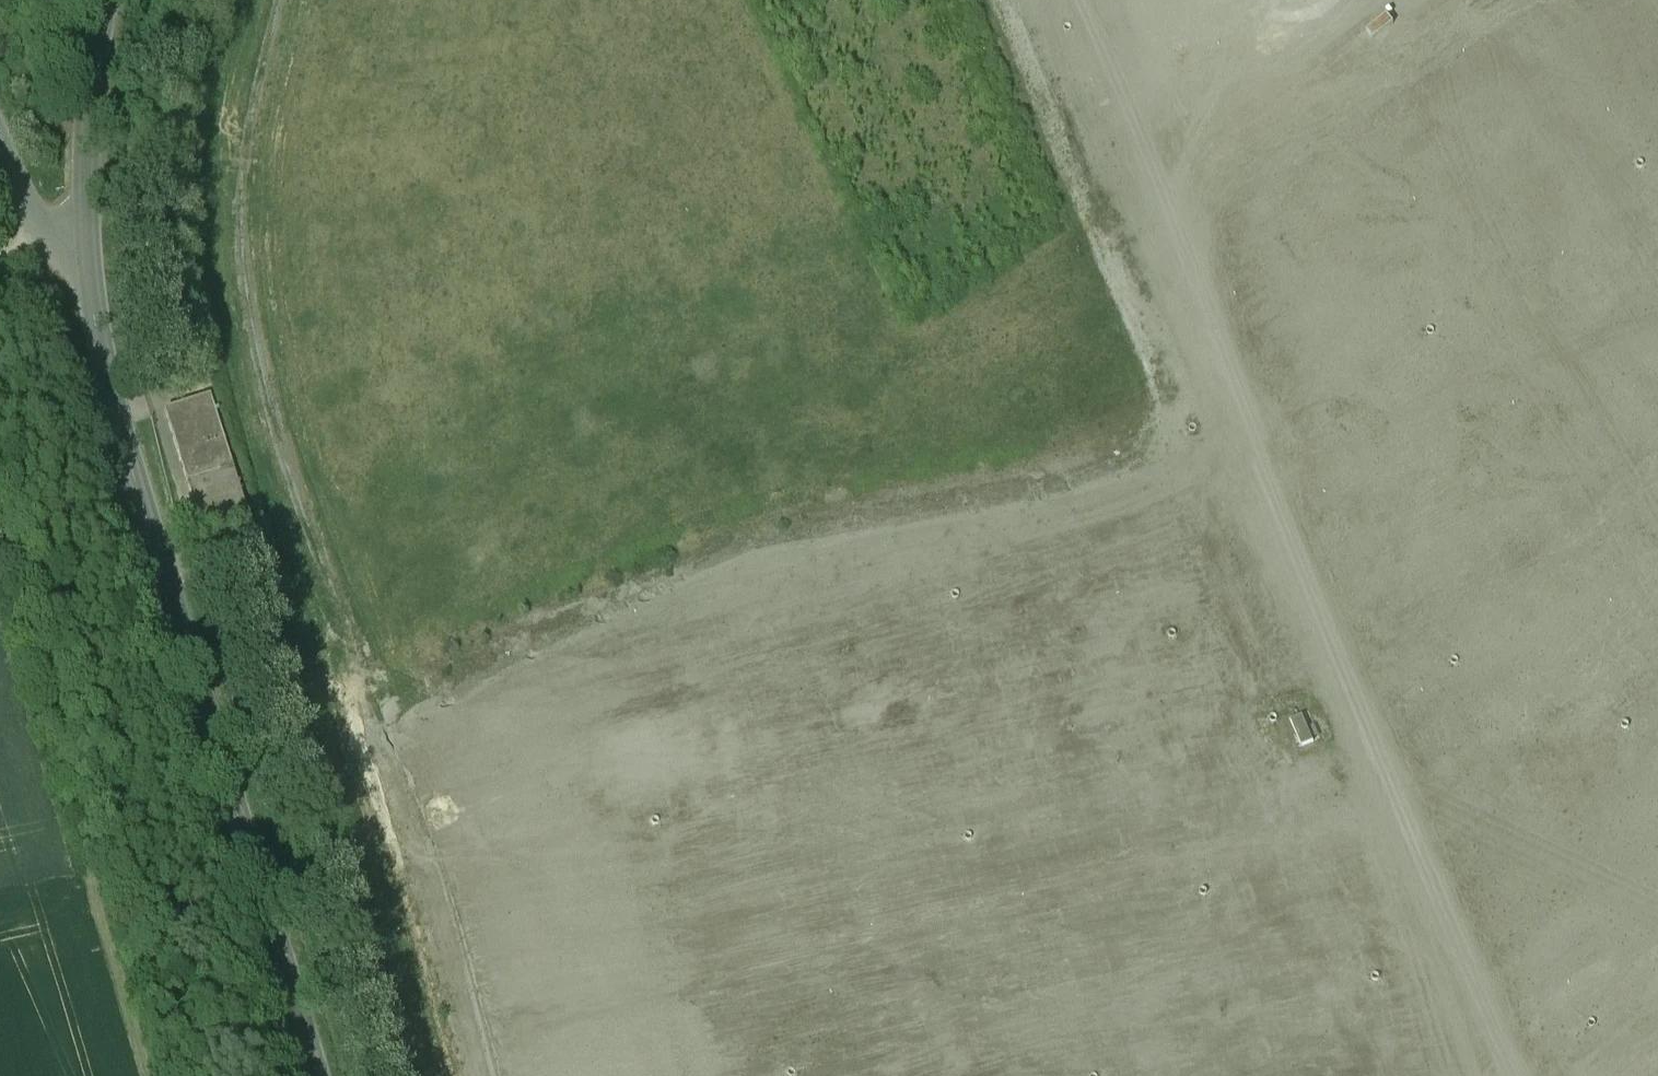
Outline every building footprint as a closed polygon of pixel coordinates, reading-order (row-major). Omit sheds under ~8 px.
[(233,471),(188,485),(205,541),(251,526),(233,471)]
